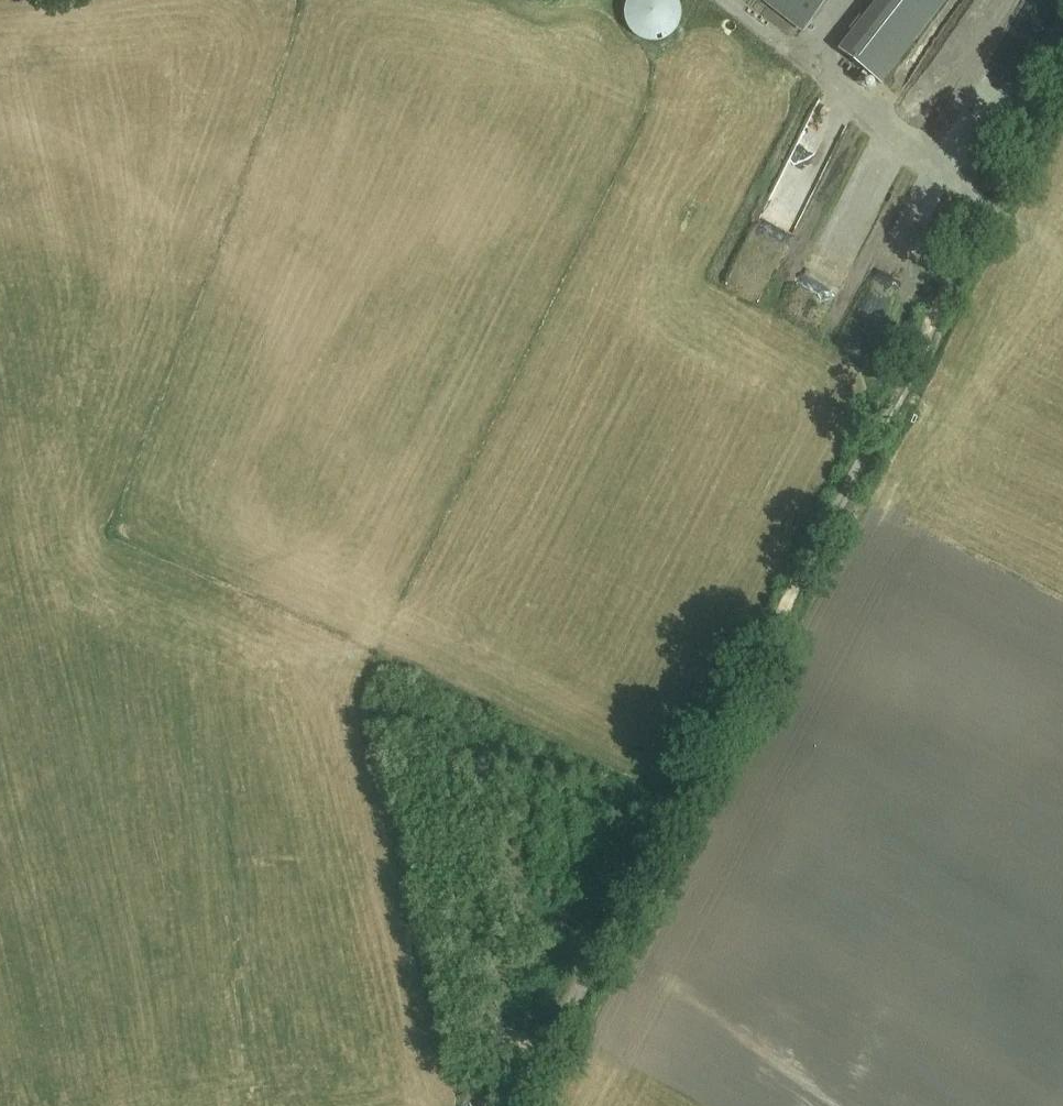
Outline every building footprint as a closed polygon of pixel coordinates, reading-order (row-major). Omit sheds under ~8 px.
[(632,1),(629,8),(628,16),(630,23),(633,30),(639,36),(645,40),(653,42),(660,42),(668,41),(675,37),(680,31),(684,24),(685,16),(685,9),(683,1),(682,0),(632,0),(632,1)] [(805,31),(828,0),(766,0),(805,31)] [(838,49),(880,82),(945,0),(877,0),(838,49)] [(920,260),(927,247),(915,240),(907,253),(920,260)]
